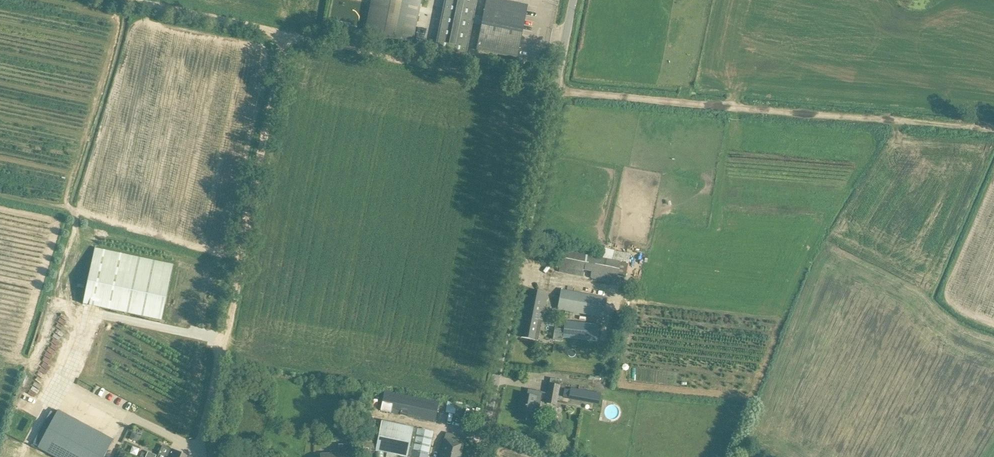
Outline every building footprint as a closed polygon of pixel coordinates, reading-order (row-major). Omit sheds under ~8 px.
[(421,0),(371,0),(364,33),(412,43),(421,0)] [(435,48),(466,54),(477,0),(445,0),(435,48)] [(528,5),(503,0),(487,0),(476,50),(517,58),(528,5)] [(95,248),(83,304),(162,320),(173,264),(95,248)] [(618,276),(626,277),(629,264),(563,251),(559,272),(583,277),(583,274),(591,275),(590,278),(616,283),(618,276)] [(547,293),(531,290),(521,337),(538,341),(547,293)] [(608,298),(571,292),(561,290),(558,309),(604,318),(608,298)] [(573,339),(596,342),(598,325),(566,321),(565,330),(557,328),(554,343),(560,344),(562,344),(563,340),(572,342),(573,339)] [(601,362),(608,363),(610,351),(603,350),(601,362)] [(557,405),(561,386),(549,383),(545,402),(557,405)] [(569,398),(592,402),(594,392),(571,388),(570,390),(565,389),(563,396),(569,397),(569,398)] [(538,415),(542,392),(528,390),(527,396),(522,395),(519,411),(521,412),(520,419),(537,422),(538,415)] [(384,391),(380,411),(435,422),(439,403),(384,391)] [(108,449),(113,440),(58,411),(53,419),(43,439),(37,436),(33,443),(39,446),(38,447),(56,456),(104,456),(108,449)] [(376,450),(408,456),(428,456),(433,432),(382,422),(376,450)] [(376,425),(366,424),(365,442),(375,443),(376,425)] [(440,456),(460,456),(464,438),(446,433),(440,456)] [(165,456),(189,456),(182,454),(183,453),(181,452),(181,453),(174,450),(169,448),(165,456)]
